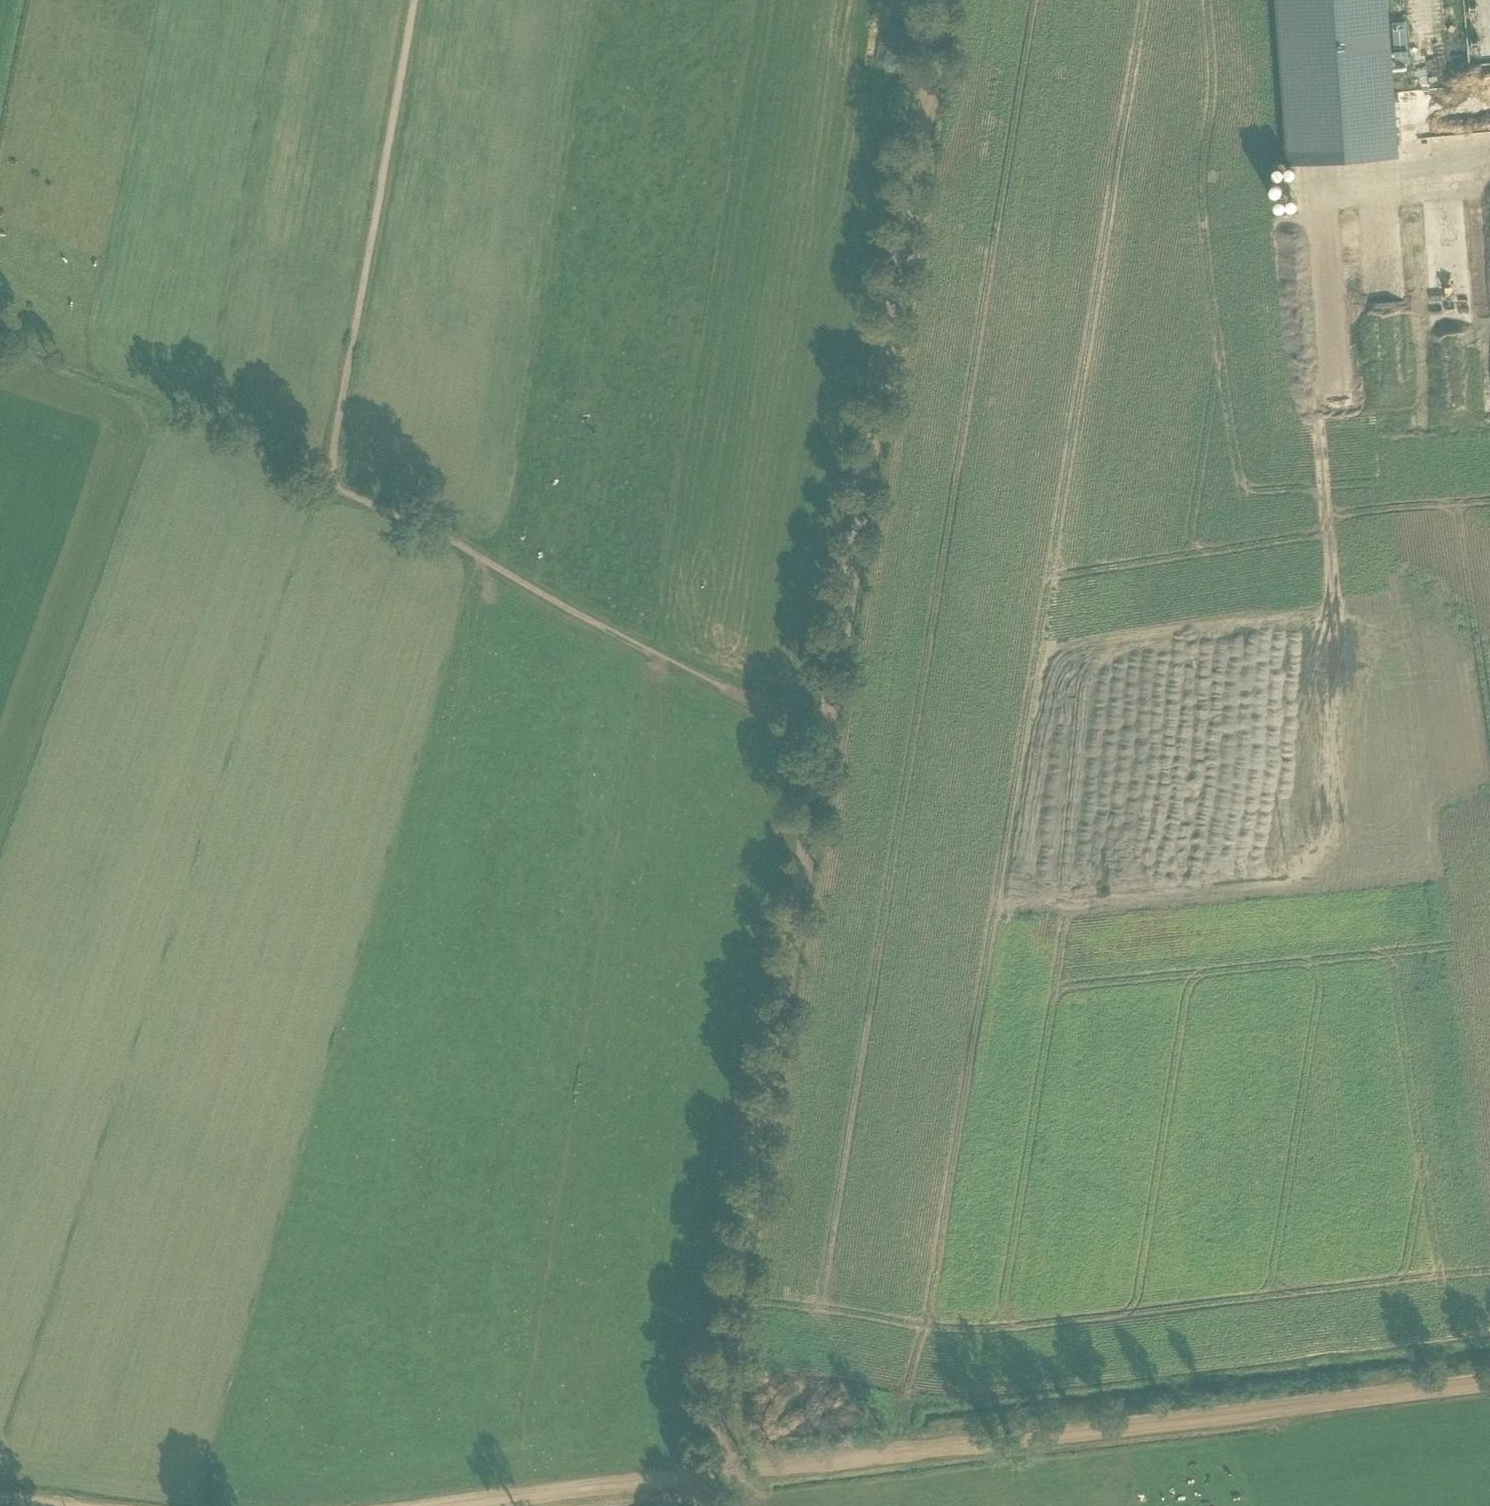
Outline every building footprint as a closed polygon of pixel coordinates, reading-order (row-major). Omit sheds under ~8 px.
[(1294,165),(1399,157),(1387,0),(1281,0),(1294,165)]
